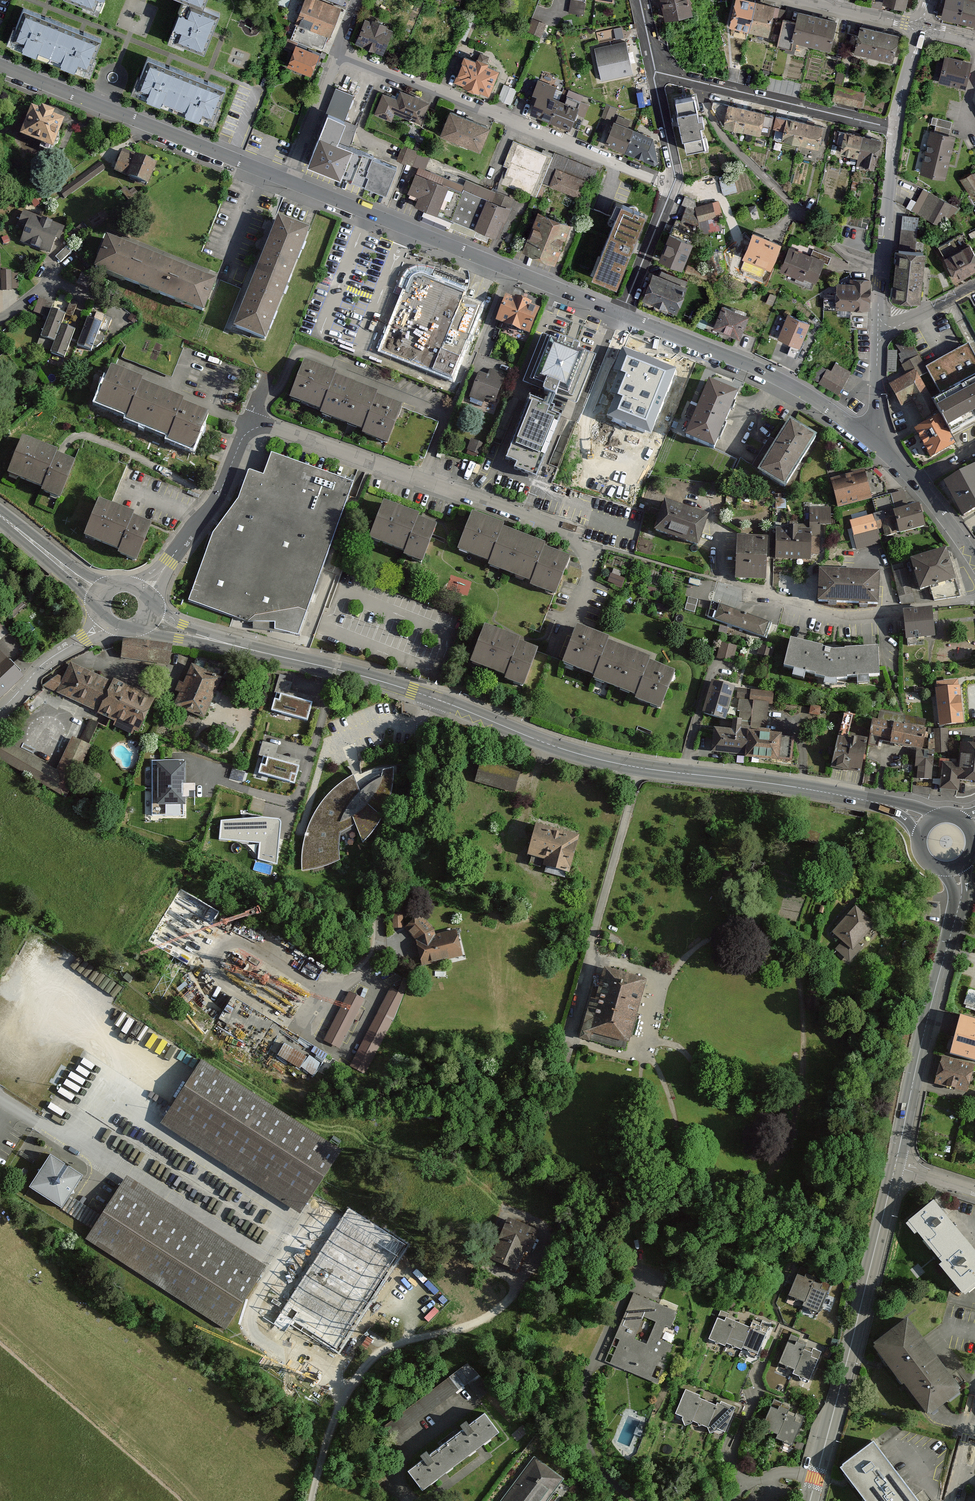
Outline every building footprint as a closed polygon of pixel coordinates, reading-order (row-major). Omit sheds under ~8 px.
[(219,12),(203,6),(188,0),(186,0),(181,12),(179,11),(174,25),(177,26),(172,39),(204,51),(211,33),(219,12)] [(339,7),(322,0),(301,0),(292,22),(327,36),(339,7)] [(664,18),(691,11),(688,0),(660,0),(664,18)] [(750,0),(736,0),(729,28),(771,39),(779,8),(750,0)] [(938,18),(974,29),(974,0),(943,0),(938,18)] [(62,22),(24,8),(12,38),(24,42),(23,45),(37,51),(38,49),(50,54),(62,22)] [(793,45),(830,54),(838,22),(798,12),(794,26),(784,23),(778,50),(791,53),(793,45)] [(361,22),(353,41),(381,53),(390,32),(383,29),(385,25),(371,18),(368,25),(361,22)] [(532,32),(544,34),(546,21),(534,19),(532,32)] [(62,22),(50,54),(62,58),(61,61),(76,66),(77,64),(89,69),(101,38),(62,22)] [(899,37),(860,28),(854,54),(892,64),(899,37)] [(593,45),(600,79),(633,73),(626,39),(593,45)] [(318,52),(294,42),(285,64),(309,74),(318,52)] [(971,60),(941,53),(934,80),(964,88),(971,60)] [(497,67),(462,54),(452,79),(487,93),(497,67)] [(186,72),(148,57),(136,87),(148,92),(146,95),(162,101),(163,99),(174,104),(186,72)] [(225,87),(186,72),(174,104),(185,108),(185,110),(200,116),(201,113),(213,118),(225,87)] [(796,94),(798,81),(772,75),(770,89),(796,94)] [(541,80),(528,112),(567,127),(580,95),(541,80)] [(863,89),(833,82),(829,98),(859,105),(863,89)] [(500,97),(512,103),(518,88),(507,83),(500,97)] [(382,90),(371,116),(388,123),(392,112),(419,123),(429,102),(397,89),(394,95),(382,90)] [(693,93),(674,98),(686,148),(705,143),(693,93)] [(604,114),(614,118),(618,106),(608,102),(604,114)] [(763,111),(726,103),(721,125),(759,133),(763,111)] [(62,117),(29,104),(18,132),(51,145),(62,117)] [(447,109),(437,134),(478,150),(488,125),(447,109)] [(343,118),(325,111),(304,162),(384,194),(397,164),(335,138),(343,118)] [(822,124),(775,114),(770,135),(817,146),(822,124)] [(613,118),(604,142),(654,161),(654,135),(613,118)] [(884,137),(841,127),(836,149),(857,154),(854,163),(876,168),(884,137)] [(955,135),(927,128),(916,170),(944,178),(955,135)] [(540,179),(580,194),(586,178),(591,180),(596,169),(549,150),(547,155),(511,141),(501,166),(505,168),(499,183),(533,196),(540,179)] [(154,162),(120,148),(112,169),(146,182),(154,162)] [(63,197),(104,168),(97,158),(56,188),(63,197)] [(413,169),(405,191),(418,196),(414,205),(496,237),(508,206),(413,169)] [(961,177),(974,204),(974,170),(961,177)] [(738,190),(736,177),(722,179),(724,193),(738,190)] [(485,195),(488,184),(467,178),(464,189),(485,195)] [(952,202),(920,186),(908,208),(941,225),(952,202)] [(718,200),(696,206),(695,200),(685,197),(682,204),(686,205),(681,220),(675,218),(670,232),(690,240),(693,231),(702,234),(725,228),(718,200)] [(621,203),(593,277),(617,286),(645,212),(621,203)] [(538,207),(520,247),(556,264),(574,224),(538,207)] [(28,223),(20,244),(51,255),(61,225),(22,211),(19,220),(28,223)] [(903,214),(902,245),(918,246),(919,215),(903,214)] [(234,329),(263,341),(306,233),(277,221),(234,329)] [(752,229),(742,256),(771,268),(782,241),(752,229)] [(670,232),(659,258),(682,267),(692,241),(690,240),(670,232)] [(974,269),(974,250),(971,240),(966,242),(963,233),(939,244),(954,278),(974,269)] [(66,236),(57,256),(64,264),(78,249),(66,236)] [(215,283),(104,239),(92,268),(203,313),(215,283)] [(824,258),(788,247),(781,271),(816,282),(824,258)] [(925,249),(895,247),(892,297),(921,299),(925,249)] [(709,273),(688,265),(685,272),(705,281),(709,273)] [(18,270),(1,271),(2,292),(19,291),(18,270)] [(411,273),(383,352),(454,381),(485,299),(411,273)] [(685,286),(653,274),(643,298),(676,311),(685,286)] [(868,309),(869,277),(833,276),(833,308),(868,309)] [(540,308),(506,294),(494,324),(528,338),(540,308)] [(748,312),(720,302),(712,325),(740,335),(748,312)] [(64,315),(50,309),(39,339),(53,345),(60,326),(64,315)] [(786,311),(777,336),(800,345),(809,320),(786,311)] [(101,324),(87,318),(76,347),(90,353),(101,324)] [(53,345),(49,356),(63,361),(75,331),(60,326),(53,345)] [(596,355),(539,333),(519,381),(540,390),(548,393),(544,404),(527,398),(502,464),(535,476),(561,410),(551,406),(555,395),(577,404),(596,355)] [(967,345),(925,368),(918,355),(900,365),(906,375),(888,385),(900,407),(912,400),(924,422),(911,430),(928,461),(956,446),(951,435),(974,422),(974,359),(967,345)] [(615,368),(626,372),(611,409),(648,425),(671,368),(624,348),(615,368)] [(829,370),(815,362),(807,376),(839,394),(852,371),(834,361),(829,370)] [(334,374),(302,362),(288,400),(320,411),(331,380),(334,374)] [(109,368),(95,403),(125,415),(138,383),(139,380),(109,368)] [(488,376),(479,372),(466,404),(480,410),(484,400),(496,405),(508,376),(491,369),(488,376)] [(374,396),(331,380),(320,411),(318,415),(361,431),(373,400),(374,396)] [(737,394),(707,382),(685,436),(715,448),(737,394)] [(182,401),(138,383),(125,415),(123,421),(167,438),(180,405),(182,401)] [(388,446),(401,411),(373,400),(361,431),(360,435),(388,446)] [(192,451),(206,416),(180,405),(167,438),(166,440),(192,451)] [(816,437),(788,419),(755,470),(783,488),(816,437)] [(469,450),(480,455),(485,443),(474,438),(469,450)] [(7,475),(42,488),(53,458),(55,452),(20,439),(7,475)] [(188,602),(248,624),(255,618),(299,611),(307,615),(353,484),(271,455),(262,476),(249,471),(242,491),(239,499),(212,534),(188,602)] [(59,500),(72,465),(53,458),(42,488),(40,493),(59,500)] [(942,480),(962,516),(974,508),(974,462),(942,480)] [(863,471),(829,479),(835,506),(870,497),(863,471)] [(894,501),(907,499),(906,490),(893,492),(894,501)] [(81,537),(118,551),(131,519),(132,515),(96,500),(81,537)] [(707,517),(665,502),(654,530),(697,545),(707,517)] [(883,538),(924,527),(917,502),(848,520),(852,535),(880,528),(883,538)] [(416,517),(382,504),(368,539),(402,552),(414,522),(416,517)] [(471,514),(457,550),(489,562),(502,530),(503,526),(471,514)] [(117,555),(134,562),(148,526),(131,519),(118,551),(117,555)] [(402,552),(400,558),(421,566),(435,530),(414,522),(402,552)] [(775,523),(775,559),(812,560),(812,523),(775,523)] [(489,562),(487,567),(530,584),(543,550),(545,547),(502,530),(489,562)] [(734,536),(732,579),(764,580),(766,537),(734,536)] [(568,560),(543,550),(530,584),(529,588),(553,598),(568,560)] [(947,552),(913,565),(922,592),(957,580),(947,552)] [(609,579),(621,585),(627,575),(615,569),(609,579)] [(879,574),(820,571),(819,602),(878,606),(879,574)] [(772,623),(715,603),(709,619),(766,640),(772,623)] [(933,610),(904,613),(906,640),(936,639),(933,610)] [(519,642),(483,629),(470,665),(505,679),(517,645),(519,642)] [(574,630),(561,664),(593,676),(605,644),(606,642),(574,630)] [(829,651),(792,639),(784,669),(827,683),(882,680),(880,649),(829,651)] [(121,659),(168,665),(170,647),(123,641),(121,659)] [(720,643),(720,656),(737,657),(738,644),(720,643)] [(769,656),(772,646),(762,643),(759,652),(769,656)] [(593,676),(591,682),(635,699),(648,665),(649,661),(605,644),(593,676)] [(523,685),(535,651),(517,645),(505,679),(523,685)] [(0,696),(22,675),(0,653),(0,696)] [(97,714),(114,682),(71,664),(65,678),(59,676),(43,686),(56,694),(97,714)] [(635,699),(633,702),(660,712),(674,675),(648,665),(635,699)] [(174,707),(204,720),(222,678),(191,666),(174,707)] [(294,678),(279,674),(270,709),(309,719),(313,702),(289,695),(294,678)] [(138,735),(155,701),(114,682),(97,714),(138,735)] [(735,691),(711,684),(703,713),(727,720),(735,691)] [(962,688),(937,689),(940,726),(964,724),(962,688)] [(851,727),(854,717),(845,714),(842,724),(851,727)] [(733,731),(713,731),(712,756),(748,755),(748,733),(749,729),(743,729),(744,722),(733,721),(733,731)] [(90,722),(80,741),(71,737),(55,767),(4,741),(0,749),(0,761),(68,797),(104,729),(90,722)] [(896,726),(873,722),(870,740),(893,744),(896,726)] [(927,731),(896,726),(893,744),(925,749),(927,731)] [(748,755),(748,760),(795,763),(794,737),(748,733),(748,755)] [(852,741),(838,739),(832,768),(850,774),(852,741)] [(852,741),(850,774),(865,776),(866,740),(852,741)] [(278,746),(262,742),(254,774),(295,784),(301,760),(276,754),(278,746)] [(962,743),(960,762),(942,760),(940,789),(958,791),(960,779),(974,780),(974,744),(962,743)] [(933,754),(913,754),(914,781),(933,781),(933,754)] [(184,761),(152,760),(151,813),(184,813),(184,761)] [(521,771),(480,760),(476,777),(474,783),(515,793),(521,771)] [(303,861),(302,872),(320,870),(341,862),(340,845),(358,836),(361,846),(381,824),(399,798),(403,783),(404,764),(389,765),(372,769),(351,778),(333,790),(322,804),(313,817),(306,834),(303,850),(303,861)] [(262,817),(221,820),(219,841),(259,842),(258,858),(278,865),(280,820),(262,817)] [(580,839),(536,826),(527,856),(549,863),(545,874),(568,881),(580,839)] [(878,927),(856,908),(834,934),(842,942),(834,952),(847,963),(878,927)] [(422,966),(464,958),(458,930),(437,933),(419,913),(405,925),(417,941),(422,966)] [(649,983),(605,970),(584,1038),(628,1051),(649,983)] [(957,973),(949,1008),(971,1013),(974,996),(974,977),(957,973)] [(371,1073),(405,991),(388,984),(354,1066),(371,1073)] [(326,1040),(343,1047),(365,996),(348,989),(326,1040)] [(954,1022),(947,1049),(973,1056),(974,1050),(974,1027),(954,1022)] [(322,1060),(277,1038),(270,1051),(316,1074),(322,1060)] [(943,1058),(936,1085),(968,1094),(974,1069),(974,1066),(943,1058)] [(298,1214),(339,1151),(200,1061),(159,1124),(298,1214)] [(50,1160),(31,1190),(64,1211),(83,1181),(50,1160)] [(267,1269),(126,1177),(88,1238),(224,1331),(267,1269)] [(906,1222),(963,1294),(974,1284),(974,1252),(934,1200),(906,1222)] [(345,1206),(274,1312),(334,1352),(405,1246),(345,1206)] [(505,1217),(488,1261),(517,1273),(536,1230),(505,1217)] [(834,1288),(800,1272),(787,1301),(820,1316),(834,1288)] [(633,1294),(602,1360),(659,1384),(673,1348),(656,1340),(664,1325),(671,1329),(678,1313),(633,1294)] [(765,1331),(717,1311),(706,1337),(754,1357),(765,1331)] [(909,1328),(876,1354),(929,1418),(962,1392),(909,1328)] [(294,1352),(302,1339),(290,1331),(282,1344),(294,1352)] [(792,1340),(779,1369),(810,1383),(822,1353),(792,1340)] [(395,1438),(480,1375),(470,1361),(385,1424),(395,1438)] [(733,1408),(683,1388),(671,1419),(721,1439),(733,1408)] [(775,1406),(762,1434),(792,1448),(805,1420),(775,1406)] [(405,1466),(419,1487),(497,1432),(482,1412),(405,1466)] [(846,1471),(868,1500),(915,1500),(876,1449),(846,1471)] [(532,1455),(498,1500),(545,1500),(563,1477),(532,1455)]
